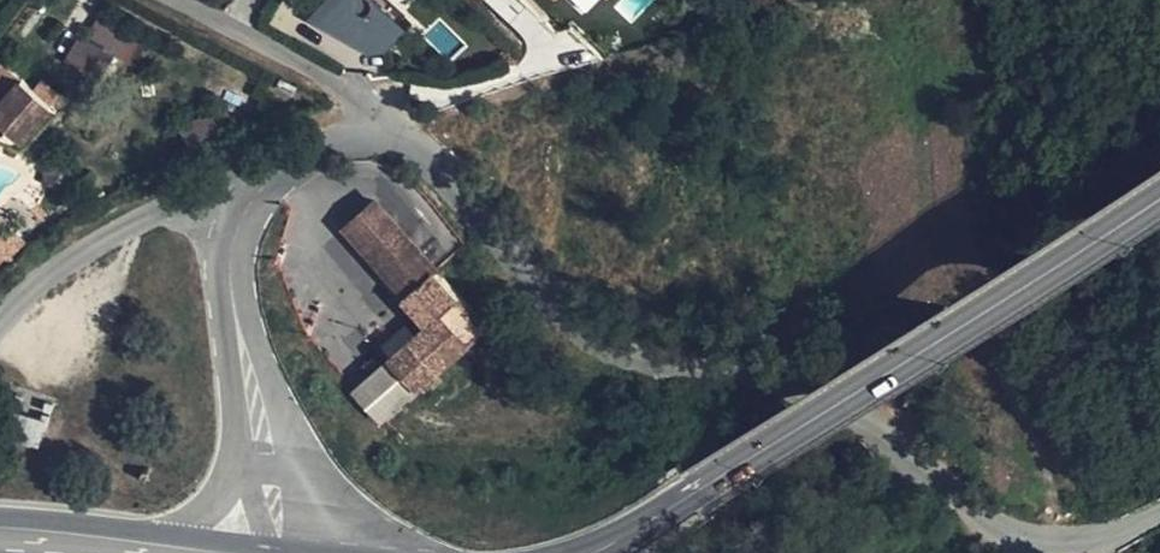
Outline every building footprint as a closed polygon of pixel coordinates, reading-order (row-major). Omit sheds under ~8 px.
[(319,14),(374,33),(392,28),(400,17),(376,0),(329,0),(319,14)] [(601,0),(568,0),(585,17),(601,0)] [(111,55),(129,64),(138,45),(87,21),(67,63),(100,79),(111,55)] [(67,63),(59,75),(92,97),(100,85),(67,63)] [(22,140),(54,105),(26,80),(6,103),(0,98),(0,121),(22,140)] [(435,268),(375,204),(350,227),(409,292),(435,268)] [(428,324),(390,359),(416,388),(487,323),(435,268),(409,292),(404,298),(428,324)]
